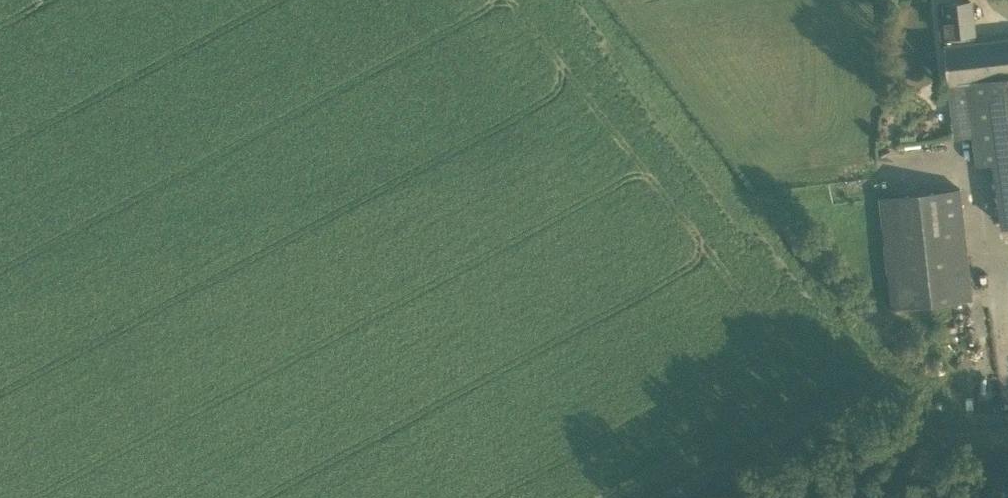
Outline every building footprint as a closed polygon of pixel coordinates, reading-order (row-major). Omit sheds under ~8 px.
[(971,1),(946,3),(948,19),(942,19),(943,36),(945,36),(946,47),(945,47),(954,139),(973,136),(978,165),(994,162),(1002,221),(1007,221),(1007,41),(977,44),(975,32),(974,32),(971,1)] [(974,298),(961,188),(878,197),(892,308),(974,298)] [(988,352),(987,402),(1007,402),(1007,352),(988,352)]
